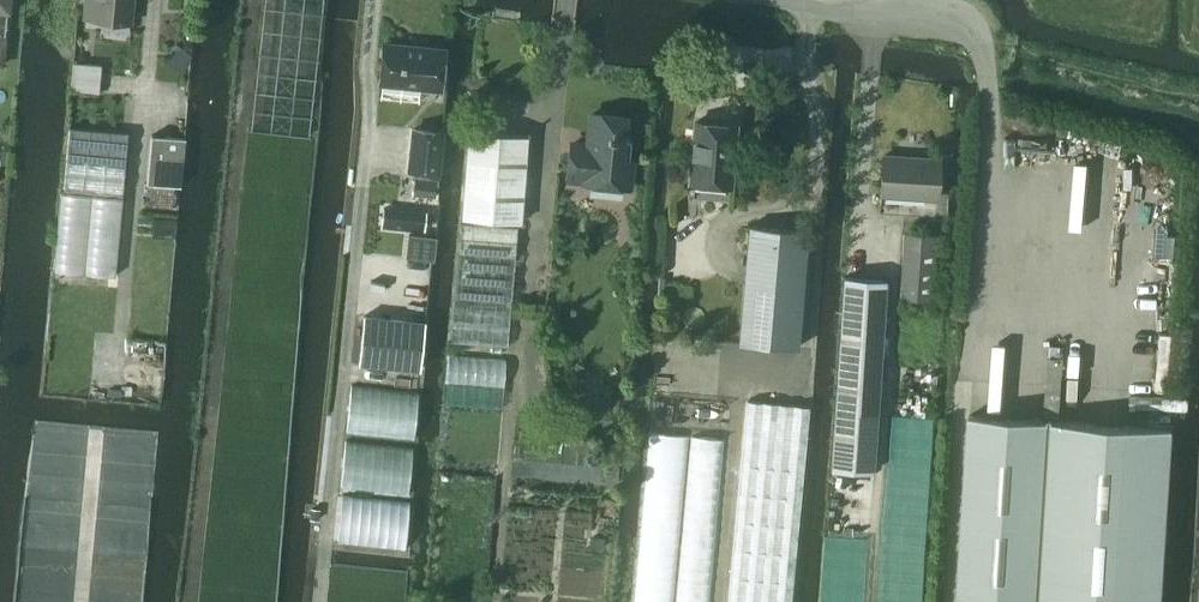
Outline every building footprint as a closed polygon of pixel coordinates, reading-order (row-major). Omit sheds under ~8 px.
[(132,23),(134,0),(86,0),(85,19),(132,23)] [(444,51),(385,45),(381,82),(440,88),(444,51)] [(99,92),(101,65),(74,63),(72,90),(99,92)] [(631,140),(625,139),(627,117),(591,114),(588,145),(571,143),(568,178),(585,179),(585,181),(628,186),(631,161),(629,161),(631,140)] [(735,125),(695,122),(690,182),(730,186),(735,125)] [(413,128),(408,171),(437,174),(442,131),(413,128)] [(111,333),(115,288),(128,134),(72,130),(67,193),(59,192),(43,379),(90,383),(95,331),(111,333)] [(469,131),(461,218),(518,223),(527,137),(469,131)] [(182,187),(185,139),(150,136),(146,184),(182,187)] [(936,199),(938,160),(882,156),(879,196),(936,199)] [(415,179),(413,194),(435,196),(436,182),(415,179)] [(411,211),(409,229),(424,230),(426,213),(411,211)] [(517,226),(461,222),(451,341),(506,346),(517,226)] [(748,226),(738,342),(796,348),(806,231),(748,226)] [(936,234),(903,232),(899,298),(932,300),(936,234)] [(433,259),(435,236),(408,233),(406,257),(433,259)] [(831,469),(872,472),(885,280),(844,277),(831,469)] [(364,315),(359,364),(419,369),(424,321),(364,315)] [(1048,356),(1044,414),(1059,415),(1063,357),(1048,356)] [(792,567),(805,405),(744,400),(727,601),(789,601),(792,567)] [(599,415),(599,427),(610,427),(610,416),(599,415)] [(960,601),(1161,601),(1171,428),(970,416),(970,422),(960,601)]
